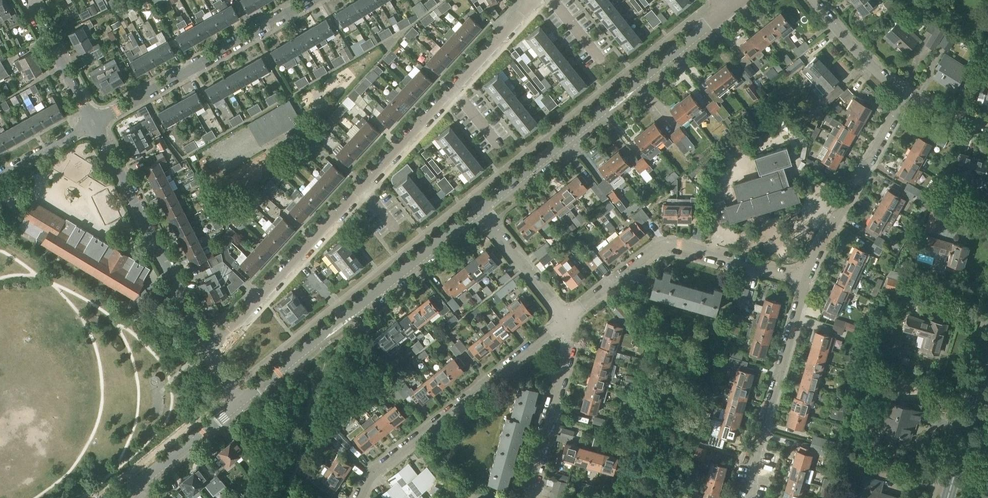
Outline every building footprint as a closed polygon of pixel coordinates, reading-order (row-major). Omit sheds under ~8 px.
[(6,25),(12,36),(8,28),(20,22),(12,5),(8,7),(4,0),(0,0),(0,11),(6,25)] [(107,8),(103,0),(95,0),(101,11),(107,8)] [(117,6),(114,0),(111,0),(108,1),(112,9),(117,6)] [(221,0),(219,0),(217,1),(229,23),(238,18),(231,6),(228,8),(224,1),(222,2),(221,0)] [(241,1),(248,12),(258,7),(254,0),(242,0),(241,1)] [(361,16),(370,10),(364,0),(358,0),(354,3),(361,16)] [(379,5),(376,0),(364,0),(370,10),(379,5)] [(428,11),(437,4),(434,0),(428,0),(423,4),(428,11)] [(443,4),(447,10),(452,7),(447,0),(443,4)] [(588,2),(591,5),(590,6),(594,11),(607,0),(590,0),(588,2)] [(615,7),(609,0),(607,0),(594,11),(598,15),(601,18),(615,7)] [(670,5),(677,14),(678,13),(680,13),(682,11),(682,9),(691,2),(689,0),(676,0),(670,5)] [(876,5),(881,1),(880,0),(861,0),(855,4),(864,15),(876,5)] [(897,2),(895,0),(889,0),(885,4),(889,9),(897,2)] [(220,28),(229,23),(217,1),(213,3),(215,8),(210,11),(220,28)] [(428,11),(423,4),(421,1),(412,7),(418,18),(428,11)] [(353,21),(361,16),(354,3),(345,8),(353,21)] [(638,3),(634,6),(639,12),(643,9),(638,3)] [(443,14),(447,10),(443,4),(438,7),(443,14)] [(91,16),(98,13),(93,5),(87,8),(91,16)] [(126,9),(125,10),(131,21),(138,17),(135,12),(138,11),(134,5),(132,6),(126,9)] [(491,5),(487,7),(495,19),(499,15),(491,5)] [(114,9),(124,28),(128,26),(118,7),(114,9)] [(615,7),(601,18),(604,22),(604,23),(607,27),(622,16),(615,7)] [(353,21),(345,8),(336,14),(343,27),(348,24),(351,30),(356,27),(353,21)] [(87,9),(78,14),(82,20),(91,15),(87,9)] [(205,14),(202,9),(198,12),(211,33),(220,28),(210,11),(205,14)] [(652,19),(656,16),(652,10),(648,13),(652,19)] [(6,25),(0,11),(0,29),(2,28),(7,38),(12,36),(6,25)] [(202,38),(211,33),(198,12),(195,14),(197,17),(195,18),(198,25),(195,26),(202,38)] [(425,17),(430,23),(435,20),(430,13),(425,17)] [(648,22),(652,19),(648,13),(644,16),(648,22)] [(781,13),(770,22),(780,33),(783,38),(794,30),(790,25),(781,13)] [(388,18),(392,25),(396,23),(397,22),(393,15),(388,18)] [(615,35),(628,24),(622,16),(607,27),(611,32),(612,31),(615,35)] [(652,19),(657,25),(661,22),(656,16),(652,19)] [(401,20),(405,27),(411,24),(407,17),(401,20)] [(425,27),(430,23),(425,17),(420,21),(425,27)] [(470,17),(462,25),(473,35),(481,27),(470,17)] [(653,28),(657,25),(652,19),(648,22),(653,28)] [(324,38),(333,32),(326,20),(316,25),(324,38)] [(401,20),(397,22),(396,23),(401,30),(406,28),(405,27),(401,20)] [(118,21),(111,25),(114,29),(121,26),(118,21)] [(88,29),(93,26),(91,22),(82,27),(70,34),(75,43),(87,37),(91,35),(88,29)] [(148,31),(153,29),(149,22),(144,25),(148,31)] [(186,32),(184,27),(180,22),(176,24),(179,30),(180,29),(182,34),(176,37),(183,49),(193,44),(186,32)] [(770,22),(760,29),(770,41),(775,37),(780,33),(770,22)] [(933,35),(937,28),(938,26),(931,22),(925,30),(933,35)] [(456,32),(455,33),(466,43),(473,35),(462,25),(460,23),(457,26),(456,25),(452,29),(456,32)] [(907,32),(897,23),(884,37),(894,47),(897,45),(906,53),(919,39),(909,30),(907,32)] [(628,24),(615,35),(618,39),(617,40),(621,44),(635,33),(628,24)] [(324,38),(316,25),(307,31),(315,43),(319,41),(322,46),(327,43),(324,38)] [(193,44),(202,38),(195,26),(186,32),(193,44)] [(532,46),(545,35),(543,32),(543,31),(539,26),(525,38),(532,46)] [(408,32),(414,37),(419,33),(412,27),(408,32)] [(383,31),(387,38),(393,35),(389,28),(383,31)] [(933,50),(937,43),(944,33),(937,28),(933,35),(930,39),(926,45),(933,50)] [(152,37),(157,35),(153,29),(148,31),(145,33),(149,39),(152,37)] [(760,29),(750,37),(750,38),(760,49),(770,41),(760,29)] [(112,31),(107,34),(111,41),(116,38),(112,31)] [(309,47),(315,43),(307,31),(298,36),(306,49),(306,48),(309,47)] [(382,41),(387,38),(383,31),(378,34),(382,41)] [(165,59),(174,54),(167,42),(162,32),(157,35),(152,37),(165,59)] [(410,42),(414,37),(408,32),(404,36),(410,42)] [(459,51),(466,43),(455,33),(448,40),(459,51)] [(635,33),(621,44),(628,53),(637,46),(638,46),(641,44),(641,42),(642,41),(635,33)] [(948,50),(956,38),(947,33),(939,45),(948,50)] [(356,56),(364,51),(369,48),(365,42),(365,41),(361,34),(358,36),(361,40),(350,46),(356,56)] [(135,47),(138,45),(133,35),(129,37),(135,47)] [(545,35),(532,46),(539,55),(553,43),(549,39),(548,39),(545,35)] [(306,49),(298,36),(289,41),(297,54),(301,52),(304,57),(309,54),(309,53),(307,50),(306,48),(306,49)] [(92,46),(87,37),(75,43),(80,53),(92,46)] [(156,64),(165,59),(152,37),(149,39),(149,40),(154,50),(149,52),(156,64)] [(749,58),(750,57),(751,59),(756,55),(758,58),(764,54),(760,49),(750,38),(750,37),(740,46),(749,58)] [(365,42),(369,48),(374,45),(370,39),(365,41),(365,42)] [(441,48),(452,58),(459,51),(448,40),(441,48)] [(292,67),(297,64),(293,56),(297,54),(289,41),(280,47),(288,59),(292,67)] [(792,49),(798,56),(809,47),(805,41),(797,48),(796,46),(792,49)] [(546,63),(559,52),(556,49),(557,48),(553,43),(539,55),(546,63)] [(339,51),(341,56),(345,62),(346,62),(346,61),(353,58),(347,46),(339,51)] [(94,51),(98,59),(104,56),(102,52),(103,51),(101,47),(94,51)] [(292,67),(288,59),(280,47),(271,52),(279,65),(283,62),(288,69),(292,67)] [(434,56),(444,66),(452,58),(441,48),(434,56)] [(387,55),(393,60),(397,56),(391,50),(387,54),(387,55)] [(516,59),(520,56),(515,50),(511,53),(516,59)] [(86,66),(98,59),(94,51),(81,58),(86,66)] [(14,62),(20,71),(24,69),(37,62),(32,52),(14,62)] [(147,69),(156,64),(149,52),(140,57),(147,69)] [(559,52),(546,63),(552,72),(567,60),(563,55),(562,56),(559,52)] [(788,64),(792,61),(786,54),(782,58),(788,64)] [(393,60),(387,55),(383,59),(388,65),(393,60)] [(969,70),(945,55),(939,63),(942,65),(934,77),(954,90),(964,74),(960,73),(963,67),(969,70)] [(336,59),(340,65),(340,66),(345,63),(345,62),(341,56),(336,58),(336,59)] [(437,74),(444,66),(434,56),(426,64),(437,74)] [(137,75),(147,69),(140,57),(130,62),(137,75)] [(813,83),(817,79),(827,70),(816,57),(806,66),(806,67),(801,71),(813,83)] [(251,63),(258,76),(268,71),(261,58),(251,63)] [(796,71),(804,64),(799,58),(791,65),(796,71)] [(121,73),(116,63),(114,59),(102,65),(114,87),(122,83),(121,82),(123,81),(119,74),(121,73)] [(336,59),(331,61),(335,69),(340,66),(340,65),(336,59)] [(523,68),(527,65),(522,59),(518,62),(523,68)] [(9,75),(0,60),(0,80),(9,75)] [(559,80),(573,69),(570,66),(571,65),(567,60),(552,72),(559,80)] [(37,62),(24,69),(30,79),(43,72),(37,62)] [(778,73),(782,69),(777,62),(772,66),(778,73)] [(242,68),(249,81),(258,76),(251,63),(242,68)] [(516,73),(520,70),(516,64),(512,67),(516,73)] [(750,78),(756,73),(749,64),(743,69),(750,78)] [(114,87),(102,65),(90,72),(93,76),(98,86),(100,85),(104,92),(106,91),(106,92),(114,87)] [(324,65),(318,68),(323,76),(328,73),(324,65)] [(527,65),(523,68),(528,74),(532,71),(527,65)] [(730,70),(726,65),(716,73),(727,87),(733,83),(736,87),(744,81),(733,67),(730,70)] [(373,70),(378,75),(382,71),(377,66),(373,70)] [(424,88),(431,81),(419,70),(416,67),(415,66),(408,74),(413,79),(413,78),(424,88)] [(779,74),(773,67),(766,73),(772,80),(779,74)] [(240,86),(249,81),(242,68),(233,74),(240,86)] [(323,76),(318,68),(312,71),(317,79),(323,76)] [(573,69),(559,80),(566,88),(580,77),(577,72),(576,73),(573,69)] [(374,80),(378,75),(373,70),(369,75),(374,80)] [(520,70),(516,73),(521,79),(525,76),(520,70)] [(828,91),(839,82),(827,70),(817,79),(813,83),(824,95),(828,91)] [(705,90),(713,100),(715,99),(723,110),(719,113),(724,119),(730,114),(720,102),(723,100),(718,94),(727,87),(716,73),(712,76),(712,75),(706,79),(707,80),(705,81),(709,86),(705,90)] [(224,79),(231,92),(240,86),(233,74),(224,79)] [(490,94),(504,83),(497,74),(483,85),(487,90),(488,90),(491,93),(490,94)] [(306,75),(299,79),(304,87),(310,83),(306,75)] [(536,85),(540,81),(536,75),(531,79),(536,85)] [(580,77),(566,88),(573,97),(574,96),(576,96),(578,94),(579,93),(587,86),(580,77)] [(366,78),(363,81),(368,86),(371,83),(366,78)] [(417,96),(424,88),(413,78),(413,79),(406,86),(417,96)] [(222,97),(231,92),(224,79),(215,84),(222,97)] [(299,79),(294,82),(299,90),(304,87),(299,79)] [(530,90),(534,86),(529,80),(525,84),(530,90)] [(358,85),(364,91),(368,86),(363,81),(358,85)] [(540,81),(536,85),(541,91),(545,87),(540,81)] [(498,102),(511,91),(504,83),(490,94),(494,99),(495,98),(498,102)] [(745,88),(754,100),(761,95),(752,83),(745,88)] [(213,102),(222,97),(215,84),(206,89),(213,102)] [(9,90),(6,85),(0,89),(0,91),(2,94),(9,90)] [(33,95),(38,92),(38,90),(35,85),(29,88),(33,95)] [(354,90),(360,95),(364,91),(358,85),(354,90)] [(826,108),(836,97),(837,98),(844,91),(837,85),(830,92),(831,92),(820,102),(826,108)] [(398,86),(395,90),(394,90),(399,94),(410,104),(417,96),(406,86),(402,90),(398,86)] [(534,86),(530,90),(535,96),(539,92),(534,86)] [(386,96),(392,101),(403,111),(410,104),(399,94),(394,90),(395,90),(393,88),(386,96)] [(840,97),(845,102),(853,94),(848,89),(840,97)] [(29,97),(25,90),(20,93),(24,100),(29,97)] [(185,95),(193,111),(203,105),(196,92),(195,92),(194,90),(185,95)] [(355,103),(360,95),(354,90),(348,96),(355,103)] [(511,91),(498,102),(501,106),(500,106),(504,111),(518,99),(511,91)] [(276,93),(270,96),(274,104),(281,100),(276,93)] [(549,102),(553,99),(548,93),(544,96),(549,102)] [(690,94),(680,102),(691,116),(691,115),(695,120),(699,125),(709,116),(703,109),(702,109),(690,94)] [(47,108),(54,121),(64,116),(60,108),(62,107),(55,95),(50,97),(54,104),(47,108)] [(177,103),(184,116),(193,111),(185,95),(183,97),(184,99),(177,103)] [(14,106),(19,103),(15,96),(10,98),(14,106)] [(274,104),(270,96),(264,99),(269,107),(274,104)] [(545,106),(549,102),(544,96),(540,100),(545,106)] [(848,112),(864,121),(871,109),(863,105),(865,102),(856,97),(854,101),(848,112)] [(511,119),(525,108),(518,99),(504,111),(507,116),(508,115),(511,119)] [(549,102),(554,108),(558,105),(553,99),(549,102)] [(713,100),(706,106),(715,117),(719,113),(723,110),(715,99),(713,100)] [(289,100),(248,124),(260,146),(295,126),(298,130),(304,126),(289,100)] [(10,108),(6,101),(0,104),(4,111),(10,108)] [(386,107),(385,109),(396,119),(403,111),(392,101),(386,107)] [(550,112),(554,108),(549,102),(545,106),(550,112)] [(681,124),(691,116),(680,102),(676,105),(676,104),(670,108),(671,109),(670,110),(681,124)] [(175,121),(184,116),(177,103),(168,108),(175,121)] [(258,103),(252,107),(256,114),(263,111),(258,103)] [(839,112),(842,107),(834,103),(831,108),(839,112)] [(341,104),(337,108),(343,114),(347,109),(341,104)] [(374,113),(377,117),(388,127),(396,119),(385,109),(379,104),(375,108),(374,113)] [(151,115),(146,106),(136,112),(139,117),(143,114),(143,115),(145,118),(151,115)] [(251,117),(256,114),(252,107),(247,110),(251,117)] [(45,126),(54,121),(47,108),(37,113),(45,126)] [(166,126),(175,121),(168,108),(159,113),(166,126)] [(525,108),(511,119),(514,122),(513,123),(517,128),(532,116),(525,108)] [(838,122),(838,123),(842,125),(855,132),(857,133),(864,121),(848,112),(847,113),(850,115),(844,125),(838,122)] [(28,119),(35,132),(45,126),(37,113),(28,119)] [(339,118),(333,113),(329,117),(336,123),(340,119),(339,118)] [(239,114),(233,117),(238,125),(244,121),(239,114)] [(151,116),(126,129),(128,132),(124,134),(125,135),(124,136),(128,144),(151,132),(158,128),(151,116)] [(532,116),(517,128),(524,137),(533,129),(535,130),(537,128),(537,126),(539,125),(532,116)] [(238,125),(233,117),(228,120),(233,128),(238,125)] [(363,118),(356,125),(371,139),(379,131),(368,121),(367,122),(363,118)] [(829,124),(834,127),(830,134),(848,144),(855,132),(842,125),(838,123),(838,122),(832,118),(829,122),(829,124)] [(26,137),(35,132),(28,119),(18,124),(26,137)] [(321,126),(327,131),(331,127),(325,121),(321,126)] [(644,131),(650,139),(657,146),(662,142),(667,147),(672,143),(667,137),(666,138),(654,123),(644,131)] [(17,142),(26,137),(18,124),(9,129),(17,142)] [(371,139),(356,125),(355,124),(346,134),(352,139),(363,149),(371,140),(371,139)] [(323,135),(327,131),(321,126),(317,130),(323,135)] [(442,147),(455,136),(452,132),(453,131),(449,126),(435,138),(442,147)] [(3,127),(0,129),(0,135),(7,148),(17,142),(9,129),(5,131),(3,127)] [(674,131),(689,150),(694,146),(679,127),(674,131)] [(142,152),(152,147),(149,141),(161,134),(158,128),(151,132),(128,144),(132,152),(133,152),(134,153),(141,149),(142,152)] [(211,130),(206,133),(207,134),(210,141),(217,137),(212,129),(211,130)] [(644,131),(634,139),(644,152),(641,155),(642,157),(643,157),(647,162),(650,159),(661,151),(657,146),(650,139),(644,131)] [(684,154),(689,150),(674,131),(669,135),(684,154)] [(207,134),(206,133),(201,136),(205,144),(210,141),(207,134)] [(830,134),(824,145),(829,148),(842,156),(848,144),(830,134)] [(931,141),(943,148),(947,141),(935,134),(931,141)] [(455,136),(442,147),(449,155),(463,143),(459,139),(458,140),(455,136)] [(924,156),(931,144),(918,137),(911,149),(924,156)] [(161,151),(168,147),(163,138),(156,142),(161,151)] [(344,147),(355,157),(363,149),(352,139),(344,147)] [(194,140),(188,143),(188,144),(192,151),(198,148),(194,140)] [(188,144),(188,143),(183,146),(187,154),(192,151),(188,144)] [(455,164),(469,153),(466,149),(467,148),(463,143),(449,155),(455,164)] [(309,150),(303,145),(299,149),(305,155),(309,150)] [(344,147),(336,155),(347,165),(355,157),(344,147)] [(715,203),(720,222),(730,219),(730,220),(798,199),(793,184),(789,185),(783,166),(791,163),(786,147),(754,157),(759,174),(761,173),(762,176),(735,184),(740,202),(726,206),(724,200),(715,203)] [(822,160),(828,164),(826,168),(831,170),(833,167),(835,168),(842,156),(829,148),(822,160)] [(301,159),(305,155),(299,149),(295,154),(301,159)] [(924,156),(911,149),(904,161),(917,168),(920,163),(923,165),(927,158),(924,156)] [(426,160),(430,156),(425,150),(421,154),(426,160)] [(608,160),(620,174),(626,169),(627,171),(631,167),(618,152),(608,160)] [(469,153),(455,164),(462,172),(477,160),(473,156),(472,156),(469,153)] [(976,159),(961,155),(956,171),(958,171),(955,180),(968,184),(969,182),(976,184),(978,177),(985,179),(987,180),(987,163),(976,159)] [(150,178),(163,171),(160,164),(167,161),(164,156),(152,163),(153,165),(145,169),(150,178)] [(638,160),(648,173),(652,169),(647,162),(643,157),(642,157),(638,160)] [(823,166),(812,161),(807,158),(805,165),(819,172),(823,166)] [(433,168),(437,165),(432,159),(428,162),(433,168)] [(285,165),(291,170),(295,166),(289,160),(285,165)] [(477,160),(462,172),(469,181),(470,180),(472,180),(475,178),(475,176),(484,169),(477,160)] [(610,182),(620,174),(608,160),(598,168),(610,182)] [(633,165),(647,182),(652,178),(648,173),(638,160),(633,165)] [(898,173),(915,183),(922,171),(917,168),(904,161),(898,173)] [(325,174),(336,184),(343,175),(329,162),(322,170),(325,173),(325,174)] [(175,172),(182,168),(180,163),(173,167),(175,172)] [(400,194),(414,183),(408,175),(412,171),(407,164),(394,175),(392,177),(392,180),(393,183),(397,189),(396,190),(400,194)] [(425,174),(430,170),(425,164),(420,168),(425,174)] [(287,174),(291,170),(285,165),(281,169),(287,174)] [(437,165),(433,168),(437,174),(442,171),(437,165)] [(185,173),(188,178),(195,174),(192,169),(185,173)] [(329,191),(336,184),(325,174),(325,173),(322,170),(315,177),(319,180),(318,181),(329,191)] [(430,170),(425,174),(426,173),(431,179),(435,176),(430,170)] [(163,171),(150,178),(155,189),(168,182),(168,181),(172,179),(167,171),(164,172),(163,171)] [(942,183),(945,178),(938,174),(935,178),(942,183)] [(577,177),(567,185),(576,196),(586,188),(584,185),(588,183),(582,175),(578,178),(577,177)] [(271,180),(276,185),(281,181),(275,176),(271,180)] [(440,180),(445,186),(449,183),(444,177),(440,180)] [(190,182),(193,187),(200,183),(197,178),(190,182)] [(272,190),(274,188),(276,185),(271,180),(267,185),(272,190)] [(441,189),(445,186),(440,180),(436,183),(441,189)] [(322,199),(329,191),(318,181),(311,189),(322,199)] [(159,197),(173,191),(168,182),(155,189),(159,197)] [(607,198),(595,182),(590,186),(603,202),(607,198)] [(407,202),(421,191),(414,183),(400,194),(404,199),(405,198),(407,202)] [(445,186),(450,192),(454,189),(449,183),(445,186)] [(905,189),(914,194),(917,188),(908,183),(905,189)] [(570,209),(575,206),(571,201),(576,196),(567,185),(557,193),(566,205),(570,209)] [(446,195),(450,192),(445,186),(441,189),(446,195)] [(881,202),(898,212),(905,200),(898,196),(900,192),(892,187),(890,188),(888,190),(881,202)] [(198,197),(205,193),(202,188),(195,192),(198,197)] [(917,188),(914,194),(923,199),(926,193),(917,188)] [(314,207),(322,199),(311,189),(304,196),(304,197),(314,207)] [(914,194),(905,189),(902,194),(911,199),(914,194)] [(173,191),(159,197),(164,207),(178,201),(173,191)] [(421,191),(407,202),(411,206),(410,207),(413,211),(428,200),(421,191)] [(608,195),(619,209),(624,205),(613,191),(608,195)] [(307,214),(314,207),(304,197),(304,196),(300,192),(293,201),(307,214)] [(560,218),(570,209),(566,205),(557,193),(547,201),(556,213),(560,218)] [(698,212),(699,198),(690,197),(690,199),(690,212),(698,212)] [(250,203),(255,208),(259,204),(254,199),(250,203)] [(640,199),(636,202),(641,208),(645,205),(640,199)] [(690,212),(690,199),(677,199),(677,205),(677,221),(690,222),(690,212)] [(428,200),(413,211),(421,220),(429,213),(431,213),(434,211),(434,209),(435,208),(428,200)] [(169,217),(183,211),(178,201),(164,207),(169,217)] [(300,222),(307,214),(293,201),(286,208),(300,222)] [(556,213),(547,201),(537,209),(546,221),(556,213)] [(599,209),(604,215),(614,207),(609,201),(599,209)] [(65,221),(53,213),(34,202),(18,227),(36,238),(36,239),(37,239),(37,238),(43,242),(43,243),(44,244),(44,245),(45,244),(48,246),(48,247),(49,247),(52,249),(53,250),(53,249),(57,251),(56,252),(57,252),(59,253),(60,254),(60,253),(63,255),(63,256),(64,256),(67,258),(68,259),(68,258),(72,260),(71,261),(72,261),(74,262),(75,263),(75,262),(78,264),(78,265),(79,265),(83,267),(82,267),(83,268),(83,267),(87,269),(87,270),(89,271),(90,272),(90,271),(93,273),(93,274),(94,274),(98,276),(98,277),(98,276),(102,278),(102,279),(105,280),(104,280),(105,281),(105,280),(109,282),(108,283),(109,283),(113,285),(113,286),(113,285),(117,287),(117,288),(118,288),(120,289),(119,289),(120,290),(120,289),(124,292),(125,292),(128,294),(128,295),(128,294),(132,296),(132,297),(133,297),(134,298),(142,284),(141,283),(150,269),(67,218),(65,221)] [(886,222),(891,224),(898,212),(881,202),(874,214),(886,222)] [(0,204),(0,216),(3,220),(8,217),(0,203),(0,204)] [(206,212),(212,208),(210,203),(203,206),(206,212)] [(251,212),(255,208),(250,203),(246,207),(251,212)] [(677,221),(677,205),(663,205),(663,221),(677,221)] [(931,208),(925,229),(937,232),(943,211),(931,208)] [(536,229),(546,221),(537,209),(527,217),(536,229)] [(636,213),(643,222),(648,218),(641,209),(636,213)] [(183,211),(169,217),(174,227),(188,220),(183,211)] [(211,221),(218,217),(215,212),(208,216),(211,221)] [(580,213),(576,216),(581,223),(581,224),(586,220),(580,213)] [(639,226),(643,222),(636,213),(632,217),(639,226)] [(235,218),(241,224),(245,219),(239,214),(235,218)] [(888,230),(891,224),(886,222),(874,214),(867,226),(866,229),(867,233),(872,236),(876,235),(877,232),(880,233),(883,227),(888,230)] [(287,237),(294,229),(283,219),(279,215),(272,223),(276,227),(287,237)] [(581,223),(576,216),(571,220),(577,227),(581,224),(581,223)] [(526,237),(536,229),(527,217),(517,225),(526,237)] [(237,228),(241,224),(235,218),(231,223),(237,228)] [(188,220),(174,227),(179,237),(192,230),(188,220)] [(917,229),(919,225),(920,224),(912,220),(909,224),(917,229)] [(605,225),(611,232),(615,228),(609,221),(605,225)] [(216,231),(223,227),(220,222),(213,225),(216,231)] [(279,245),(287,237),(276,227),(272,223),(265,230),(269,234),(269,235),(279,245)] [(573,223),(568,227),(571,231),(576,227),(573,223)] [(619,235),(629,247),(639,239),(638,238),(644,234),(635,223),(630,227),(629,227),(619,235)] [(566,236),(572,232),(571,231),(568,227),(566,224),(560,229),(566,236)] [(556,232),(561,239),(565,236),(559,229),(556,232)] [(184,246),(197,240),(192,230),(179,237),(184,246)] [(561,239),(556,232),(551,236),(557,242),(561,239)] [(214,243),(221,239),(218,234),(211,238),(214,243)] [(272,252),(279,245),(269,235),(262,242),(272,252)] [(618,255),(629,247),(619,235),(609,243),(618,255)] [(883,247),(887,241),(878,236),(875,242),(883,247)] [(968,248),(932,237),(929,236),(925,248),(950,255),(948,259),(945,268),(960,273),(962,267),(963,267),(968,248)] [(189,256),(202,249),(197,240),(184,246),(189,256)] [(331,264),(335,261),(348,250),(345,246),(346,245),(342,240),(324,255),(331,264)] [(231,248),(232,242),(224,241),(222,247),(225,260),(237,269),(240,266),(241,265),(235,260),(230,256),(231,248)] [(255,250),(266,259),(272,252),(262,242),(255,250)] [(534,254),(538,258),(550,248),(547,243),(534,254)] [(608,263),(618,255),(609,243),(599,251),(608,263)] [(879,255),(882,250),(873,244),(870,249),(879,255)] [(215,257),(214,256),(213,253),(211,254),(207,247),(202,249),(189,256),(194,266),(201,262),(202,264),(208,261),(215,257)] [(855,247),(849,259),(862,265),(864,260),(869,263),(873,255),(855,247)] [(558,254),(554,249),(540,261),(544,265),(558,254)] [(258,267),(266,259),(255,250),(248,258),(258,267)] [(351,254),(348,250),(335,261),(331,264),(338,272),(341,269),(356,258),(352,253),(351,254)] [(485,271),(485,270),(498,260),(492,252),(489,255),(485,250),(475,259),(485,271)] [(240,266),(251,275),(258,267),(248,258),(242,252),(235,260),(241,265),(240,266)] [(562,277),(575,267),(575,266),(580,262),(572,252),(554,266),(562,277)] [(214,266),(223,261),(221,253),(214,256),(215,257),(208,261),(211,267),(214,266)] [(590,258),(597,266),(601,263),(594,254),(590,258)] [(356,258),(341,269),(348,278),(350,277),(351,277),(354,275),(354,273),(363,266),(356,258)] [(592,270),(597,266),(590,258),(585,262),(592,270)] [(475,259),(465,267),(475,279),(478,282),(488,274),(485,270),(485,271),(475,259)] [(849,259),(843,272),(856,278),(858,272),(865,274),(868,268),(861,265),(862,265),(849,259)] [(199,286),(203,294),(221,285),(225,283),(228,278),(227,277),(233,271),(223,261),(214,266),(211,267),(210,268),(213,274),(205,278),(206,280),(199,284),(200,286),(199,286)] [(468,290),(478,282),(475,279),(465,267),(455,275),(465,287),(465,286),(468,290)] [(575,267),(562,277),(571,287),(584,277),(575,267)] [(682,304),(687,287),(667,282),(670,272),(664,270),(662,277),(656,275),(650,295),(682,304)] [(902,280),(904,274),(892,270),(888,276),(902,280)] [(228,286),(231,294),(244,282),(233,271),(227,277),(228,278),(232,282),(228,286)] [(317,281),(320,279),(314,272),(311,274),(317,281)] [(836,283),(835,283),(850,290),(856,293),(858,289),(858,288),(852,286),(856,278),(843,272),(838,283),(836,283)] [(499,279),(503,284),(511,278),(507,273),(499,279)] [(321,286),(317,281),(311,274),(306,278),(316,290),(321,286)] [(449,295),(453,293),(456,297),(459,297),(462,294),(462,291),(461,290),(465,287),(455,275),(445,283),(446,285),(443,288),(449,295)] [(888,277),(885,289),(898,292),(901,281),(888,277)] [(323,288),(326,286),(320,279),(317,281),(321,286),(323,288)] [(329,279),(324,283),(330,290),(334,286),(329,279)] [(513,280),(496,293),(500,298),(516,285),(513,280)] [(831,292),(830,296),(843,302),(848,289),(850,290),(835,283),(831,292)] [(217,302),(227,297),(221,285),(203,294),(207,302),(208,302),(209,303),(216,300),(217,302)] [(492,292),(487,285),(483,289),(488,296),(492,292)] [(328,295),(323,288),(321,286),(316,290),(323,299),(328,295)] [(323,288),(328,295),(331,294),(331,293),(331,292),(326,286),(323,288)] [(687,287),(682,304),(714,313),(721,290),(714,288),(713,294),(687,287)] [(743,307),(748,290),(742,288),(737,306),(743,307)] [(282,317),(300,302),(292,293),(277,305),(279,308),(277,308),(282,317)] [(482,300),(476,293),(472,297),(478,304),(482,300)] [(438,302),(433,295),(433,296),(428,300),(428,299),(418,307),(427,319),(437,311),(439,314),(443,315),(449,310),(441,299),(441,300),(438,302)] [(520,323),(531,314),(525,307),(529,304),(522,296),(519,298),(508,307),(511,311),(520,323)] [(833,317),(834,317),(836,313),(837,314),(843,302),(830,296),(824,308),(822,313),(833,317)] [(454,311),(459,307),(453,299),(448,303),(454,311)] [(761,313),(775,317),(779,303),(765,299),(763,306),(756,304),(754,310),(761,312),(761,313)] [(300,302),(282,317),(289,323),(290,322),(292,325),(308,312),(300,302)] [(484,303),(475,310),(478,314),(482,318),(486,314),(483,310),(487,307),(484,303)] [(871,316),(874,310),(865,306),(863,312),(871,316)] [(417,327),(427,319),(418,307),(408,315),(417,327)] [(472,319),(478,314),(475,310),(469,316),(472,319)] [(510,331),(520,323),(511,311),(500,320),(501,321),(511,333),(510,331)] [(771,329),(775,317),(761,313),(757,325),(771,329)] [(631,331),(636,327),(625,314),(621,318),(631,331)] [(934,353),(938,354),(946,324),(921,317),(908,314),(903,331),(923,337),(920,350),(925,351),(924,354),(933,357),(934,353)] [(417,327),(408,315),(398,323),(397,321),(397,322),(407,335),(411,341),(416,337),(412,331),(417,327)] [(447,321),(451,326),(459,320),(455,315),(447,321)] [(866,329),(846,321),(836,318),(833,326),(843,329),(843,328),(863,335),(866,329)] [(496,325),(492,321),(487,325),(491,330),(500,341),(511,333),(501,321),(496,325)] [(407,335),(397,322),(386,330),(396,341),(406,334),(407,335)] [(607,323),(603,336),(618,340),(631,344),(633,344),(633,343),(631,343),(632,337),(631,335),(626,333),(624,335),(620,334),(622,327),(607,323)] [(746,336),(748,337),(750,337),(754,339),(755,339),(768,343),(771,329),(757,325),(750,323),(746,336)] [(740,328),(731,325),(729,332),(738,335),(740,328)] [(842,334),(843,329),(833,326),(832,331),(842,334)] [(485,334),(481,329),(476,333),(480,338),(489,350),(500,341),(491,330),(485,334)] [(396,341),(386,330),(376,338),(386,350),(391,345),(396,350),(401,347),(396,341)] [(424,336),(430,343),(434,339),(429,332),(424,336)] [(812,346),(827,350),(832,351),(836,338),(816,332),(812,346)] [(617,344),(632,348),(633,344),(631,344),(618,340),(603,336),(602,340),(601,339),(599,347),(600,347),(600,348),(612,351),(615,352),(617,344)] [(750,352),(749,356),(762,360),(763,356),(764,356),(768,343),(755,339),(754,339),(750,337),(748,344),(752,345),(750,352)] [(479,358),(489,350),(480,338),(465,350),(472,358),(476,355),(479,358)] [(414,344),(420,351),(424,347),(418,340),(414,344)] [(455,344),(461,352),(466,349),(459,341),(455,344)] [(416,354),(420,351),(414,344),(410,347),(416,354)] [(457,356),(461,352),(455,344),(450,348),(457,356)] [(823,363),(827,350),(812,346),(808,359),(823,363)] [(599,347),(595,359),(609,363),(611,357),(627,361),(628,355),(615,352),(612,351),(600,348),(600,347),(599,347)] [(730,357),(741,360),(743,353),(732,350),(730,357)] [(418,356),(421,360),(428,354),(425,351),(418,356)] [(381,352),(377,355),(385,365),(389,362),(381,352)] [(415,365),(421,360),(418,356),(412,361),(415,365)] [(443,367),(453,379),(463,371),(461,368),(465,365),(457,356),(443,367)] [(730,356),(728,365),(733,367),(729,381),(734,383),(749,387),(753,373),(754,369),(746,367),(748,362),(741,360),(730,357),(730,356)] [(606,376),(609,363),(595,359),(592,372),(606,376)] [(819,376),(823,363),(808,359),(804,372),(819,376)] [(442,387),(453,379),(443,367),(433,375),(442,387)] [(602,388),(606,376),(592,372),(588,384),(602,388)] [(816,389),(819,376),(804,372),(801,385),(815,389),(816,389)] [(432,395),(442,387),(433,375),(423,383),(432,395)] [(613,377),(611,382),(620,385),(621,379),(613,377)] [(422,403),(432,395),(423,383),(413,391),(414,393),(410,396),(416,403),(420,400),(422,403)] [(745,400),(749,387),(734,383),(732,389),(726,387),(724,394),(730,395),(730,396),(745,400)] [(405,398),(410,394),(408,391),(409,390),(405,384),(398,389),(405,398)] [(585,397),(599,401),(604,402),(608,390),(602,388),(588,384),(585,397)] [(510,417),(524,421),(528,422),(537,390),(519,385),(510,417)] [(815,389),(801,385),(797,398),(795,397),(795,398),(812,403),(814,396),(820,397),(822,391),(816,389),(815,389)] [(390,394),(398,403),(403,399),(395,390),(390,394)] [(741,413),(745,400),(730,396),(726,409),(741,413)] [(595,413),(599,401),(585,397),(581,409),(595,413)] [(359,403),(362,407),(368,402),(365,398),(359,403)] [(812,403),(795,398),(791,411),(805,415),(809,402),(812,403)] [(918,423),(921,412),(920,412),(922,406),(910,402),(909,408),(887,402),(879,429),(888,431),(887,437),(898,440),(899,435),(904,437),(905,436),(910,438),(915,422),(918,423)] [(356,412),(362,407),(359,403),(353,408),(356,412)] [(404,418),(395,406),(389,411),(385,406),(381,409),(385,414),(394,426),(404,418)] [(843,412),(838,410),(830,408),(830,414),(831,417),(839,419),(843,420),(843,412)] [(737,427),(741,413),(726,409),(722,423),(737,427)] [(802,428),(805,415),(791,411),(787,424),(802,428)] [(380,418),(376,413),(371,417),(375,422),(374,422),(384,434),(394,426),(385,414),(380,418)] [(497,448),(515,454),(519,440),(521,440),(522,435),(520,434),(524,421),(510,417),(506,416),(497,448)] [(605,419),(594,416),(592,423),(604,426),(605,419)] [(374,442),(384,434),(374,422),(364,430),(374,442)] [(734,440),(737,427),(722,423),(719,435),(734,440)] [(572,439),(574,432),(563,429),(560,436),(572,439)] [(364,450),(374,442),(364,430),(354,438),(364,450)] [(346,449),(351,444),(340,435),(337,432),(334,436),(337,439),(336,439),(337,440),(346,449)] [(579,442),(585,444),(588,435),(581,433),(579,442)] [(811,441),(811,443),(832,449),(832,447),(833,448),(835,442),(823,439),(813,436),(811,441)] [(595,437),(592,446),(598,447),(600,438),(595,437)] [(224,448),(235,460),(244,453),(234,440),(224,448)] [(346,449),(337,440),(333,444),(343,453),(346,449)] [(574,463),(578,447),(565,443),(561,459),(574,463)] [(832,449),(811,443),(809,449),(812,450),(812,451),(819,453),(829,456),(832,449)] [(807,468),(812,451),(812,450),(809,449),(799,446),(798,451),(797,451),(793,465),(807,468)] [(586,466),(591,450),(578,447),(574,463),(586,466)] [(225,468),(235,460),(224,448),(215,455),(225,468)] [(511,467),(515,454),(497,448),(488,481),(506,486),(510,472),(512,473),(514,467),(511,467)] [(599,470),(604,454),(591,450),(586,466),(599,470)] [(847,452),(841,450),(836,466),(842,468),(847,452)] [(693,457),(703,460),(705,454),(695,451),(693,457)] [(604,454),(599,470),(613,473),(617,458),(604,454)] [(350,466),(337,457),(334,461),(330,458),(326,465),(329,468),(343,477),(350,466)] [(547,471),(553,473),(556,465),(550,463),(547,471)] [(708,476),(722,480),(726,467),(711,463),(708,476)] [(327,491),(331,485),(336,488),(343,477),(329,468),(326,465),(324,464),(313,481),(327,491)] [(420,494),(437,480),(427,467),(417,475),(416,474),(408,465),(388,481),(393,487),(384,494),(382,495),(385,497),(423,497),(420,494)] [(792,470),(789,477),(803,481),(810,483),(813,470),(807,468),(793,465),(792,470)] [(189,476),(199,489),(208,482),(198,469),(189,476)] [(704,489),(706,489),(718,493),(722,480),(708,476),(703,475),(701,482),(706,483),(704,489)] [(189,497),(199,489),(189,476),(179,484),(189,497)] [(895,497),(880,492),(883,482),(864,476),(858,497),(895,497)] [(789,477),(786,490),(799,494),(803,481),(789,477)] [(553,487),(565,490),(566,484),(560,482),(555,481),(553,487)] [(447,489),(459,492),(461,486),(449,483),(447,489)] [(563,496),(565,490),(553,487),(552,493),(563,496)] [(458,497),(459,492),(447,489),(446,495),(458,497)] [(720,493),(718,493),(706,489),(704,495),(697,494),(696,497),(719,497),(720,493)]
